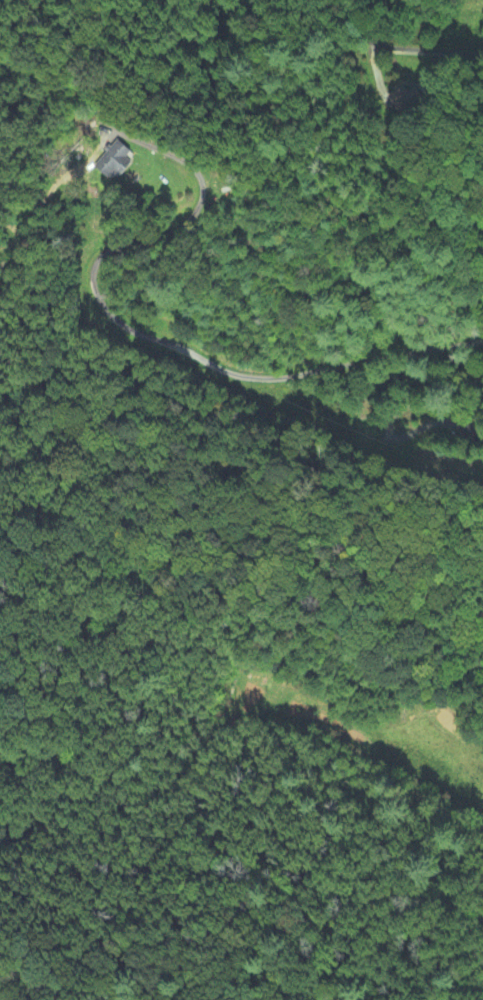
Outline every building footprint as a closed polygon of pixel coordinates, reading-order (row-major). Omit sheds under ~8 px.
[(423,100),(415,84),(389,97),(397,113),(423,100)] [(122,158),(126,152),(114,141),(89,167),(102,179),(109,171),(115,176),(128,163),(122,158)]
